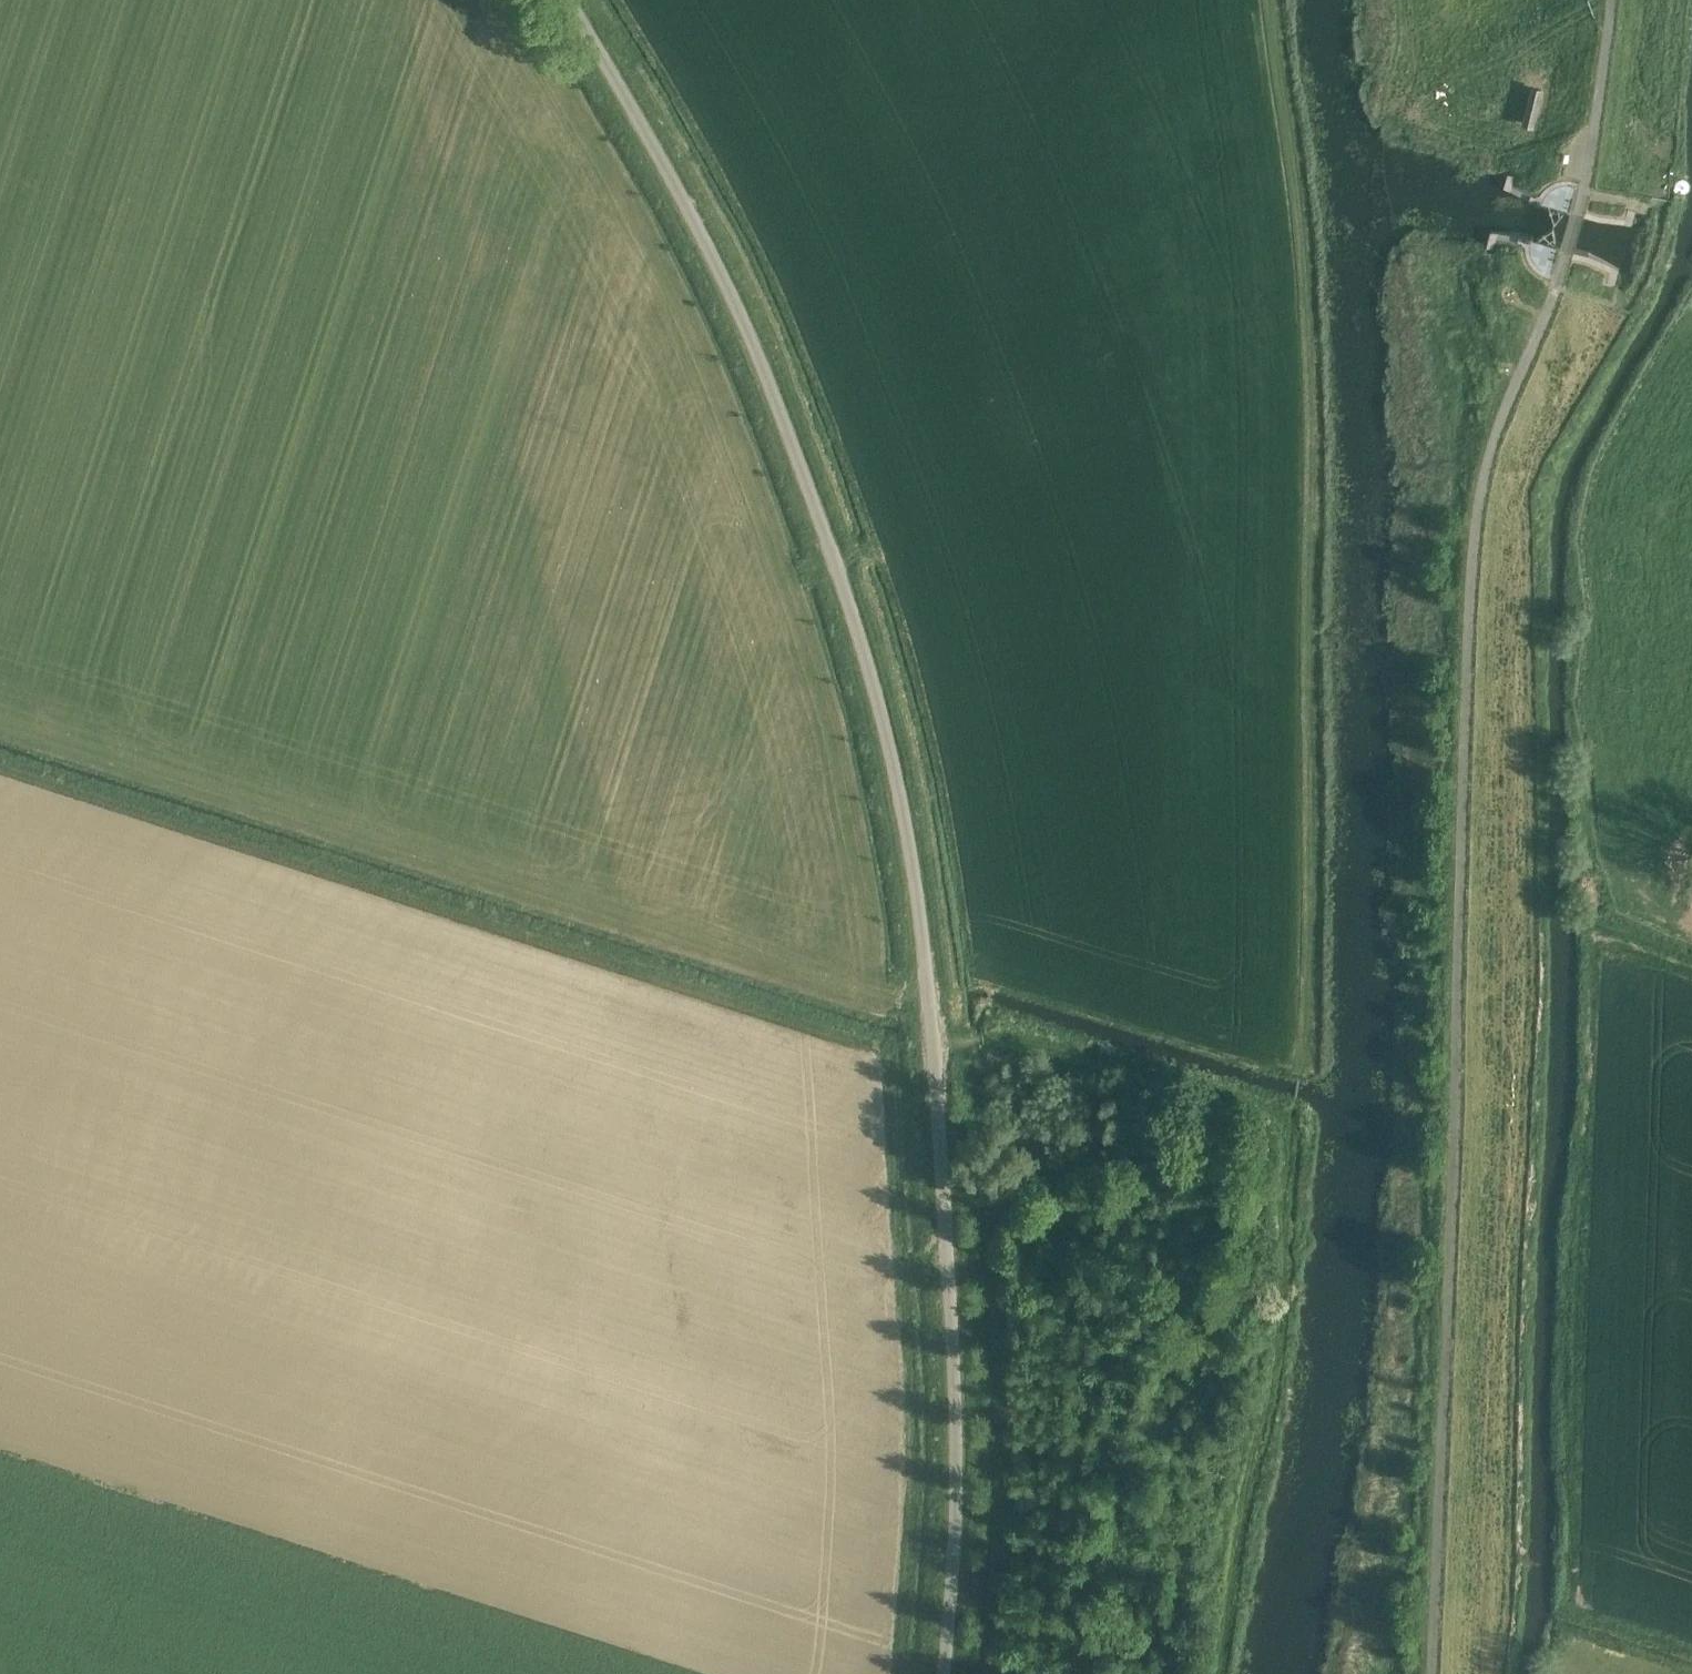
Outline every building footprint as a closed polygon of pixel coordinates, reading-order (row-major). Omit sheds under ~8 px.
[(1544,93),(1530,89),(1520,127),(1534,130),(1544,93)] [(1628,209),(1626,220),(1601,217),(1584,212),(1572,209),(1580,184),(1574,182),(1568,181),(1565,181),(1561,182),(1555,183),(1550,185),(1547,188),(1543,192),(1540,197),(1538,197),(1535,198),(1512,188),(1515,177),(1508,175),(1506,182),(1504,190),(1542,207),(1544,201),(1547,197),(1550,193),(1556,189),(1562,188),(1568,187),(1574,189),(1566,213),(1599,222),(1632,226),(1635,211),(1628,209)] [(1586,263),(1610,273),(1607,283),(1615,286),(1619,270),(1588,257),(1557,248),(1550,273),(1545,270),(1541,268),(1538,266),(1536,263),(1534,260),(1532,257),(1532,253),(1531,250),(1531,247),(1531,243),(1533,244),(1533,241),(1523,238),(1490,234),(1487,244),(1486,249),(1493,251),(1496,240),(1517,242),(1517,243),(1522,243),(1522,247),(1525,247),(1525,252),(1526,256),(1527,259),(1528,262),(1530,266),(1533,270),(1537,273),(1541,276),(1550,279),(1551,277),(1553,278),(1559,255),(1571,258),(1586,263)]
